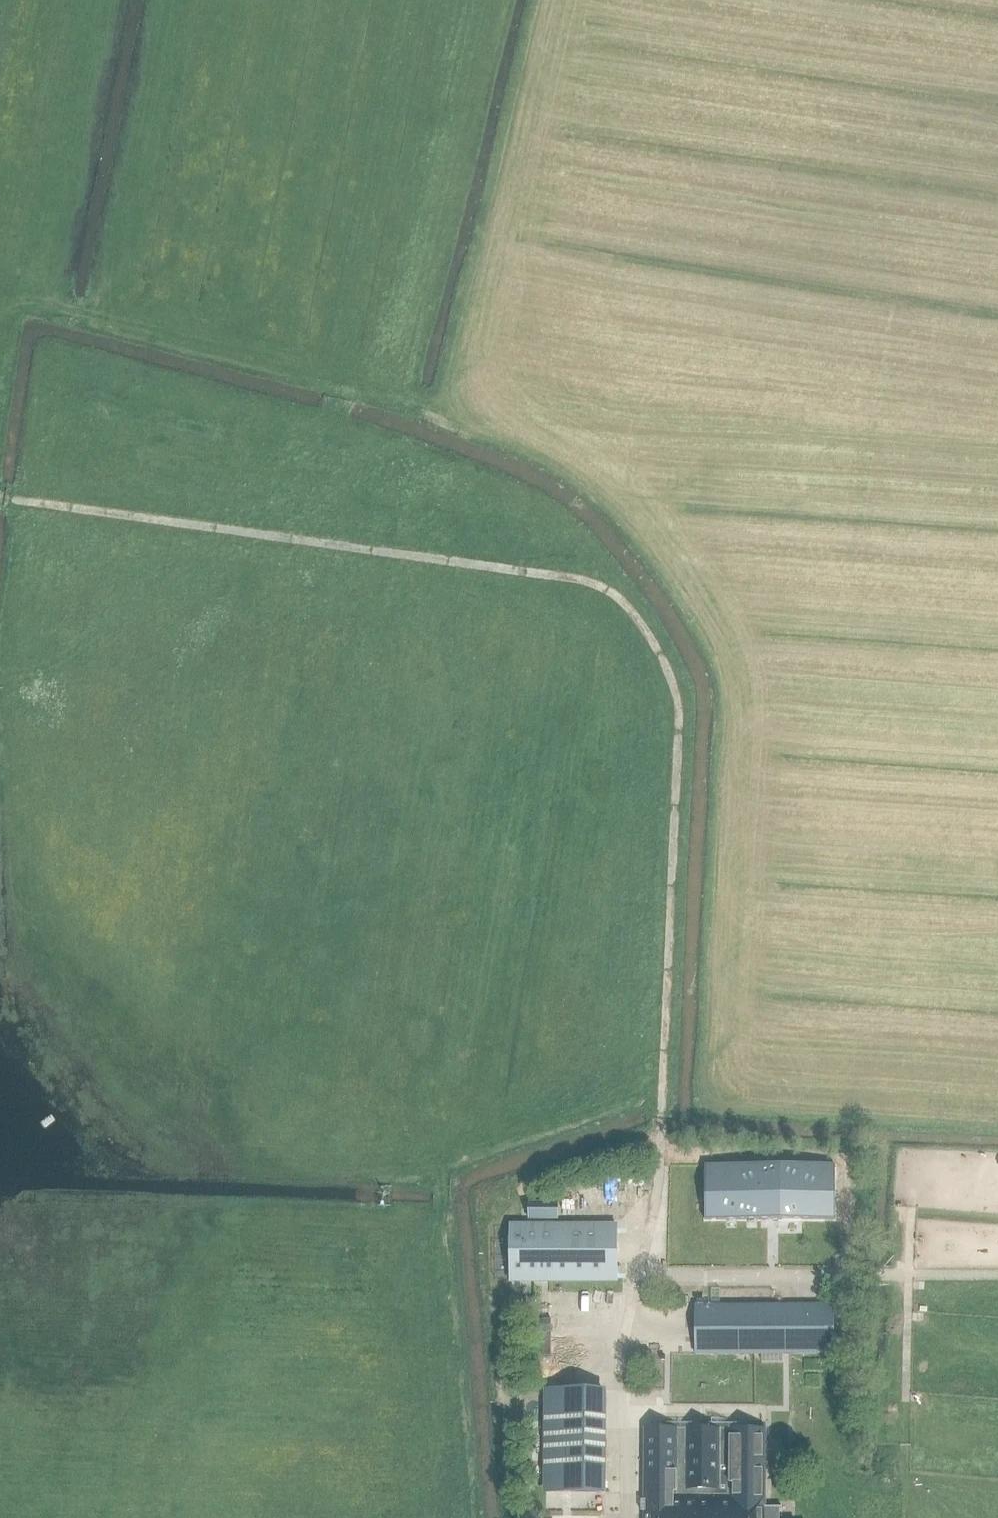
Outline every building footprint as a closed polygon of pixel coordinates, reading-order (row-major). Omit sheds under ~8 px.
[(704,1220),(835,1219),(834,1164),(704,1165),(704,1220)] [(528,1201),(528,1219),(557,1219),(557,1201),(528,1201)] [(510,1225),(510,1280),(616,1280),(616,1225),(510,1225)] [(695,1354),(833,1353),(833,1304),(695,1305),(695,1354)] [(546,1390),(545,1492),(603,1492),(603,1391),(546,1390)] [(779,1508),(782,1508),(782,1507),(765,1507),(765,1495),(756,1495),(756,1483),(765,1483),(765,1429),(644,1428),(643,1517),(779,1517),(779,1508)]
